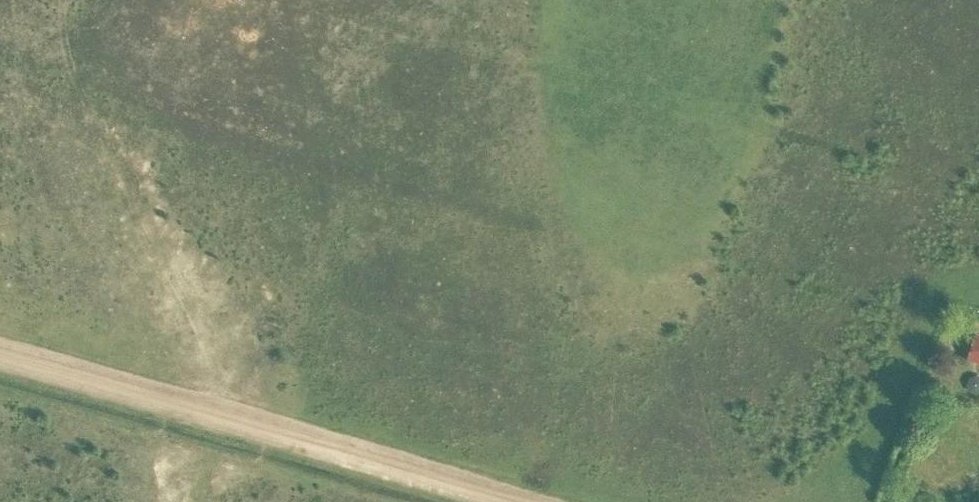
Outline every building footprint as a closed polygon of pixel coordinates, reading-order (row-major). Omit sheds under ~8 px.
[(975,334),(968,360),(978,363),(978,335),(975,334)]
